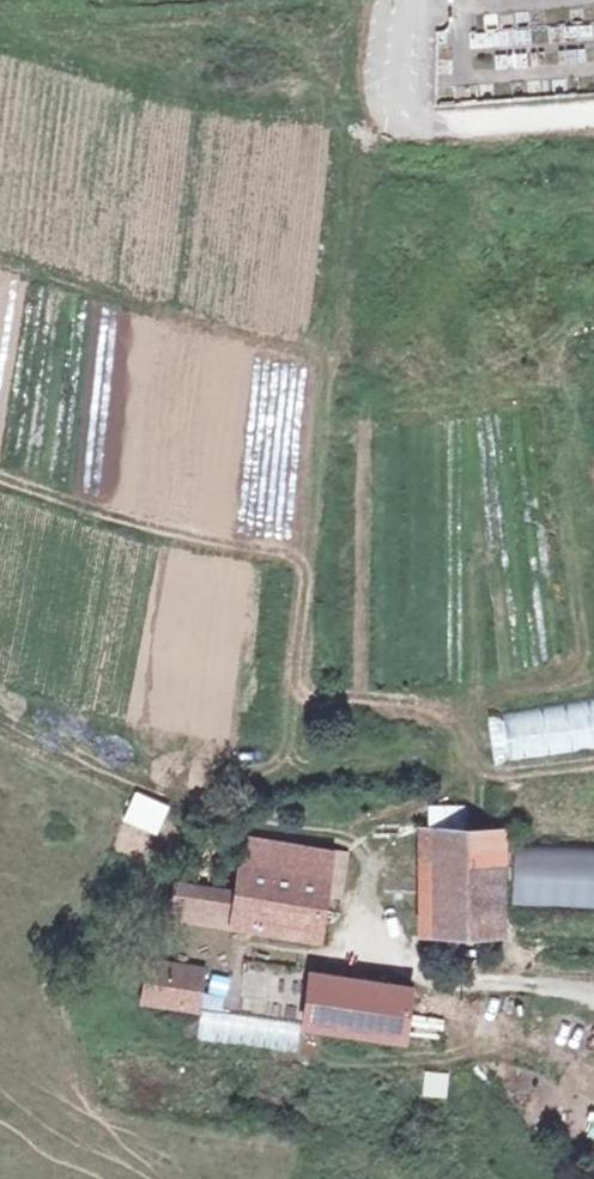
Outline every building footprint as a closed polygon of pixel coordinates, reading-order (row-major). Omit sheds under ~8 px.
[(158,836),(169,806),(133,792),(121,823),(158,836)] [(509,937),(505,831),(432,830),(432,935),(509,937)] [(251,840),(247,862),(289,869),(293,849),(251,840)] [(512,847),(510,907),(593,909),(593,849),(512,847)] [(345,870),(330,867),(326,894),(340,896),(345,870)] [(206,971),(183,969),(152,965),(144,1003),(201,1013),(206,971)] [(306,1028),(374,1038),(380,988),(314,976),(306,1028)] [(380,988),(374,1038),(408,1043),(414,994),(380,988)] [(422,1097),(447,1098),(449,1073),(424,1072),(422,1097)]
